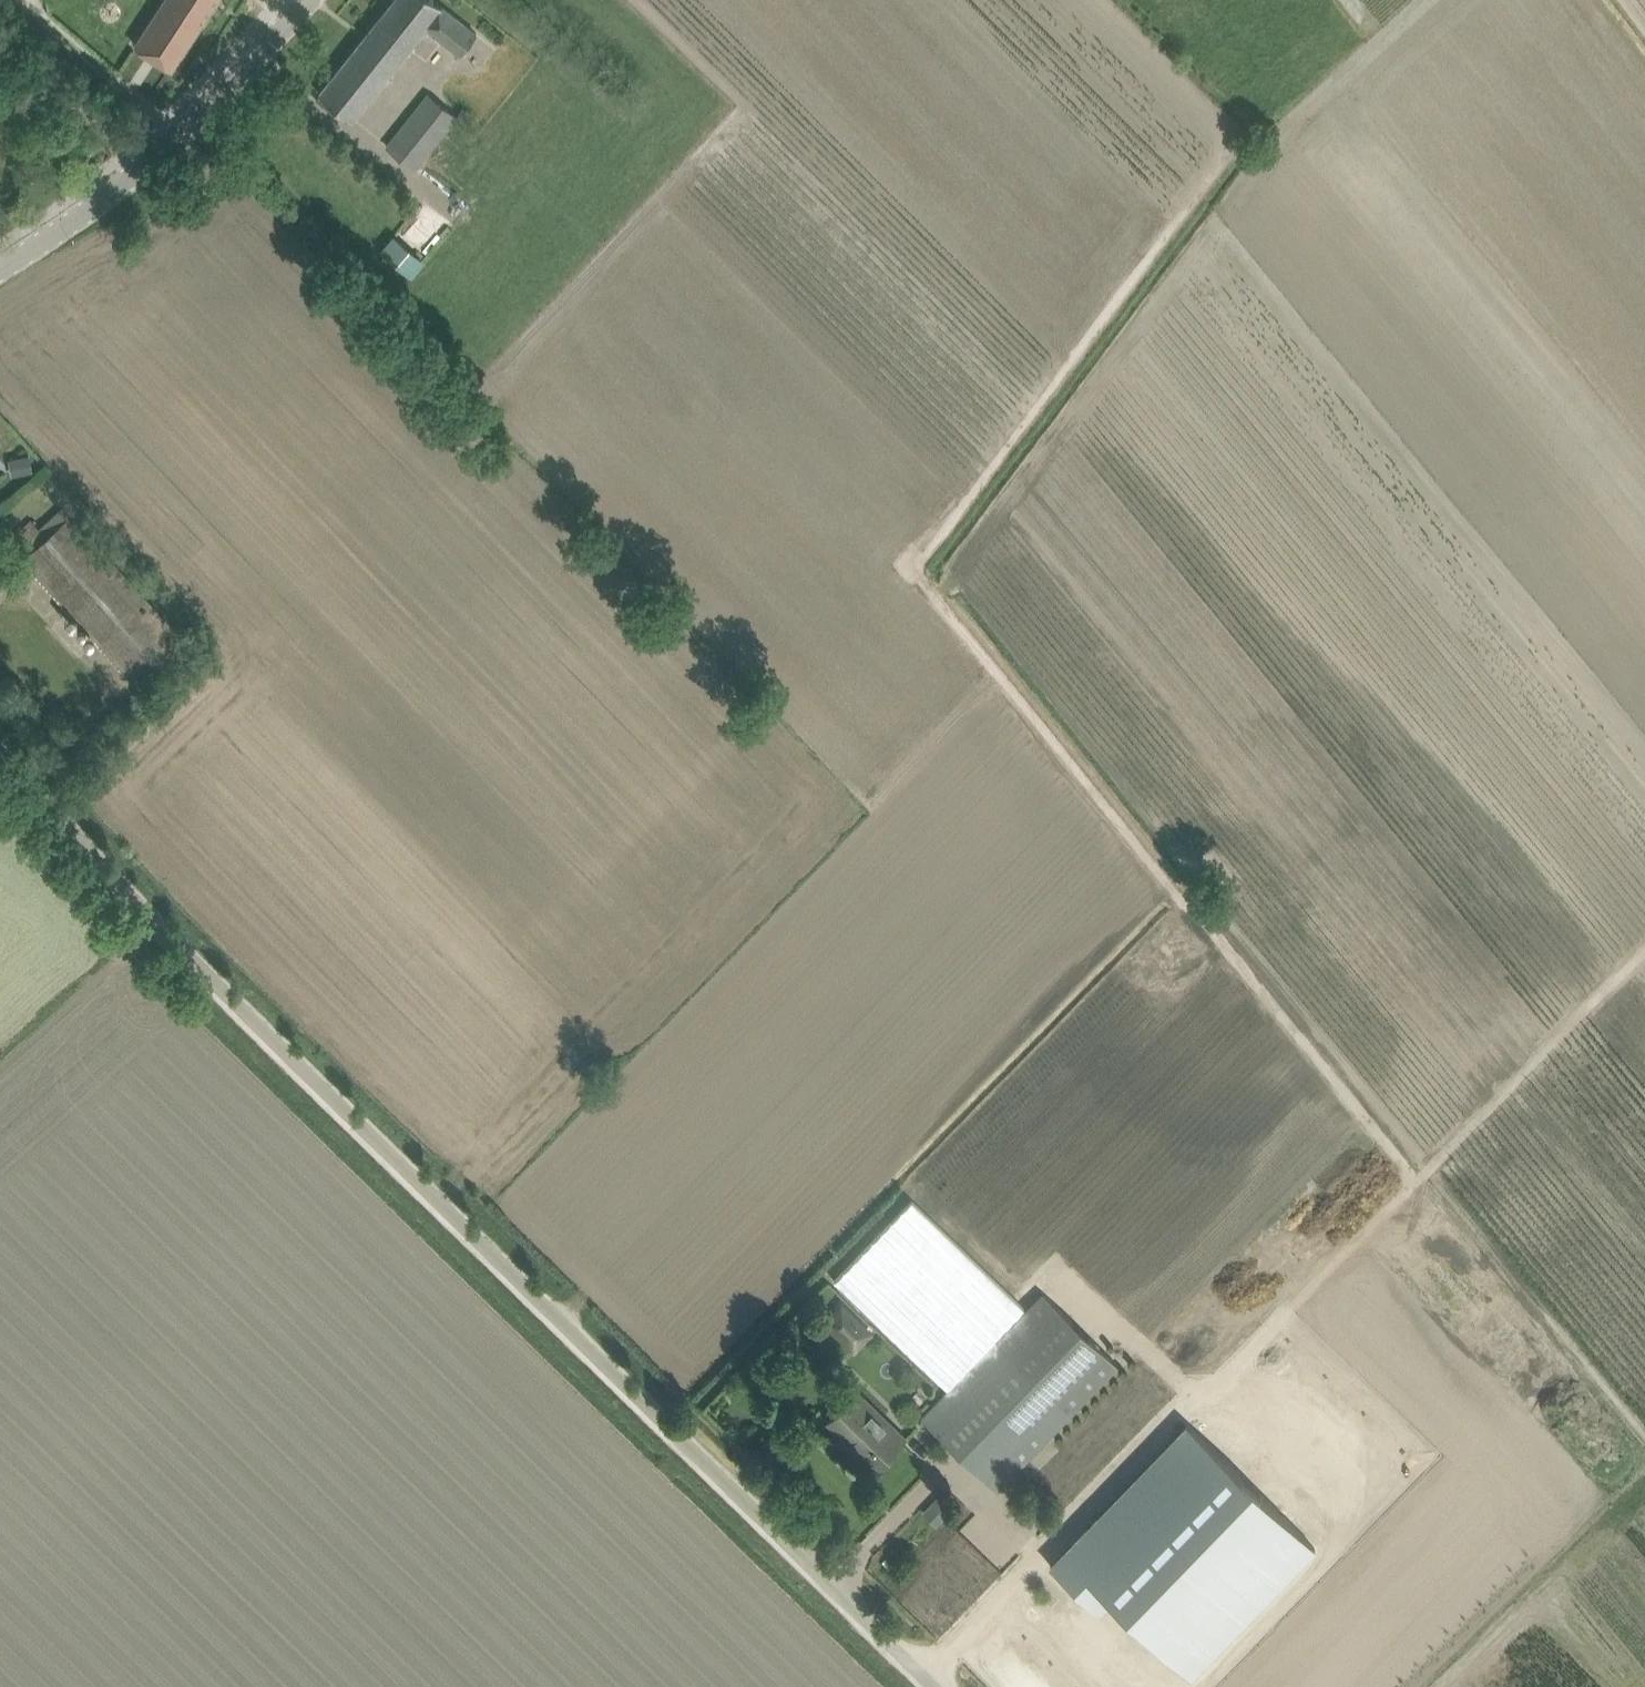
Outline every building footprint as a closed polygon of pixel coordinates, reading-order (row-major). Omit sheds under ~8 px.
[(152,56),(171,69),(216,0),(164,0),(135,45),(152,56)] [(337,107),(352,119),(425,27),(460,55),(477,34),(434,0),(394,0),(319,93),(337,107)] [(428,90),(385,144),(415,169),(458,114),(428,90)] [(410,214),(378,249),(409,277),(440,242),(410,214)] [(33,470),(30,456),(10,460),(13,474),(33,470)] [(15,534),(31,551),(24,558),(144,690),(190,648),(62,505),(39,526),(32,518),(15,534)] [(893,1220),(835,1281),(949,1390),(938,1401),(923,1417),(997,1489),(1013,1473),(1072,1411),(1117,1364),(1040,1290),(1024,1307),(1013,1297),(912,1200),(893,1220)] [(839,1301),(820,1321),(852,1351),(872,1331),(839,1301)] [(857,1391),(828,1420),(850,1441),(845,1445),(872,1472),(889,1454),(893,1455),(899,1449),(899,1444),(900,1442),(887,1430),(892,1425),(857,1391)] [(1187,1423),(1050,1565),(1089,1602),(1101,1589),(1191,1675),(1315,1546),(1187,1423)]
